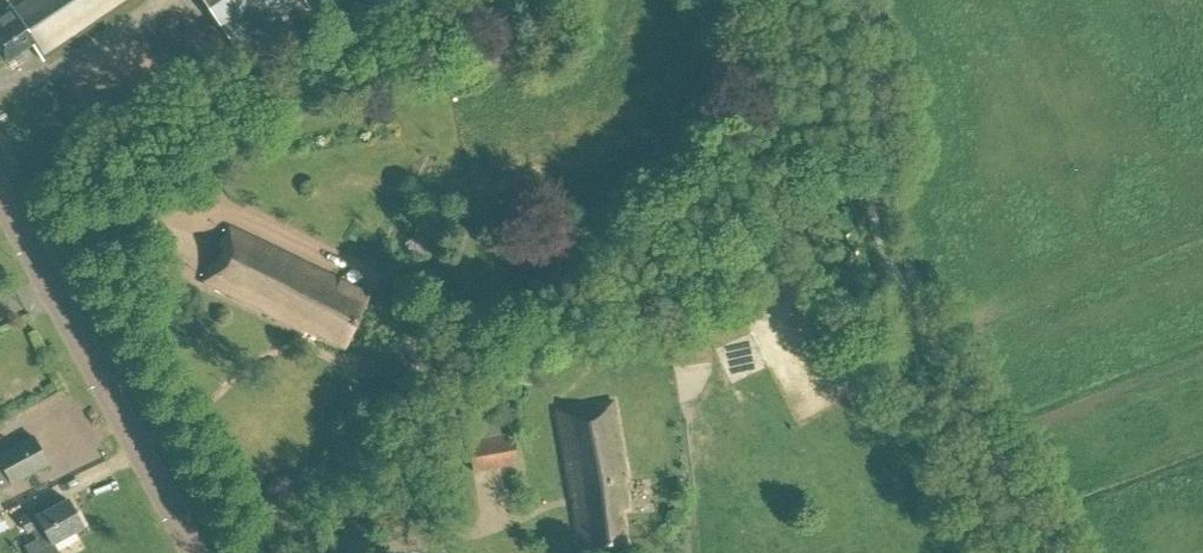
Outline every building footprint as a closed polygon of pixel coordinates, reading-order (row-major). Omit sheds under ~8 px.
[(0,15),(0,56),(5,63),(30,46),(42,62),(133,0),(4,0),(9,9),(0,15)] [(240,56),(309,10),(302,0),(203,0),(240,56)] [(756,64),(747,43),(736,47),(747,68),(756,64)] [(219,246),(224,248),(215,268),(209,265),(201,282),(342,349),(367,295),(227,229),(219,246)] [(614,396),(558,406),(581,544),(637,535),(614,396)] [(467,440),(472,473),(517,466),(512,433),(467,440)] [(12,484),(48,465),(33,437),(0,454),(0,461),(12,484)] [(28,552),(58,552),(53,544),(83,528),(68,500),(37,517),(34,511),(19,519),(27,534),(32,531),(37,540),(25,547),(28,552)] [(11,529),(1,515),(0,515),(0,534),(11,529)]
